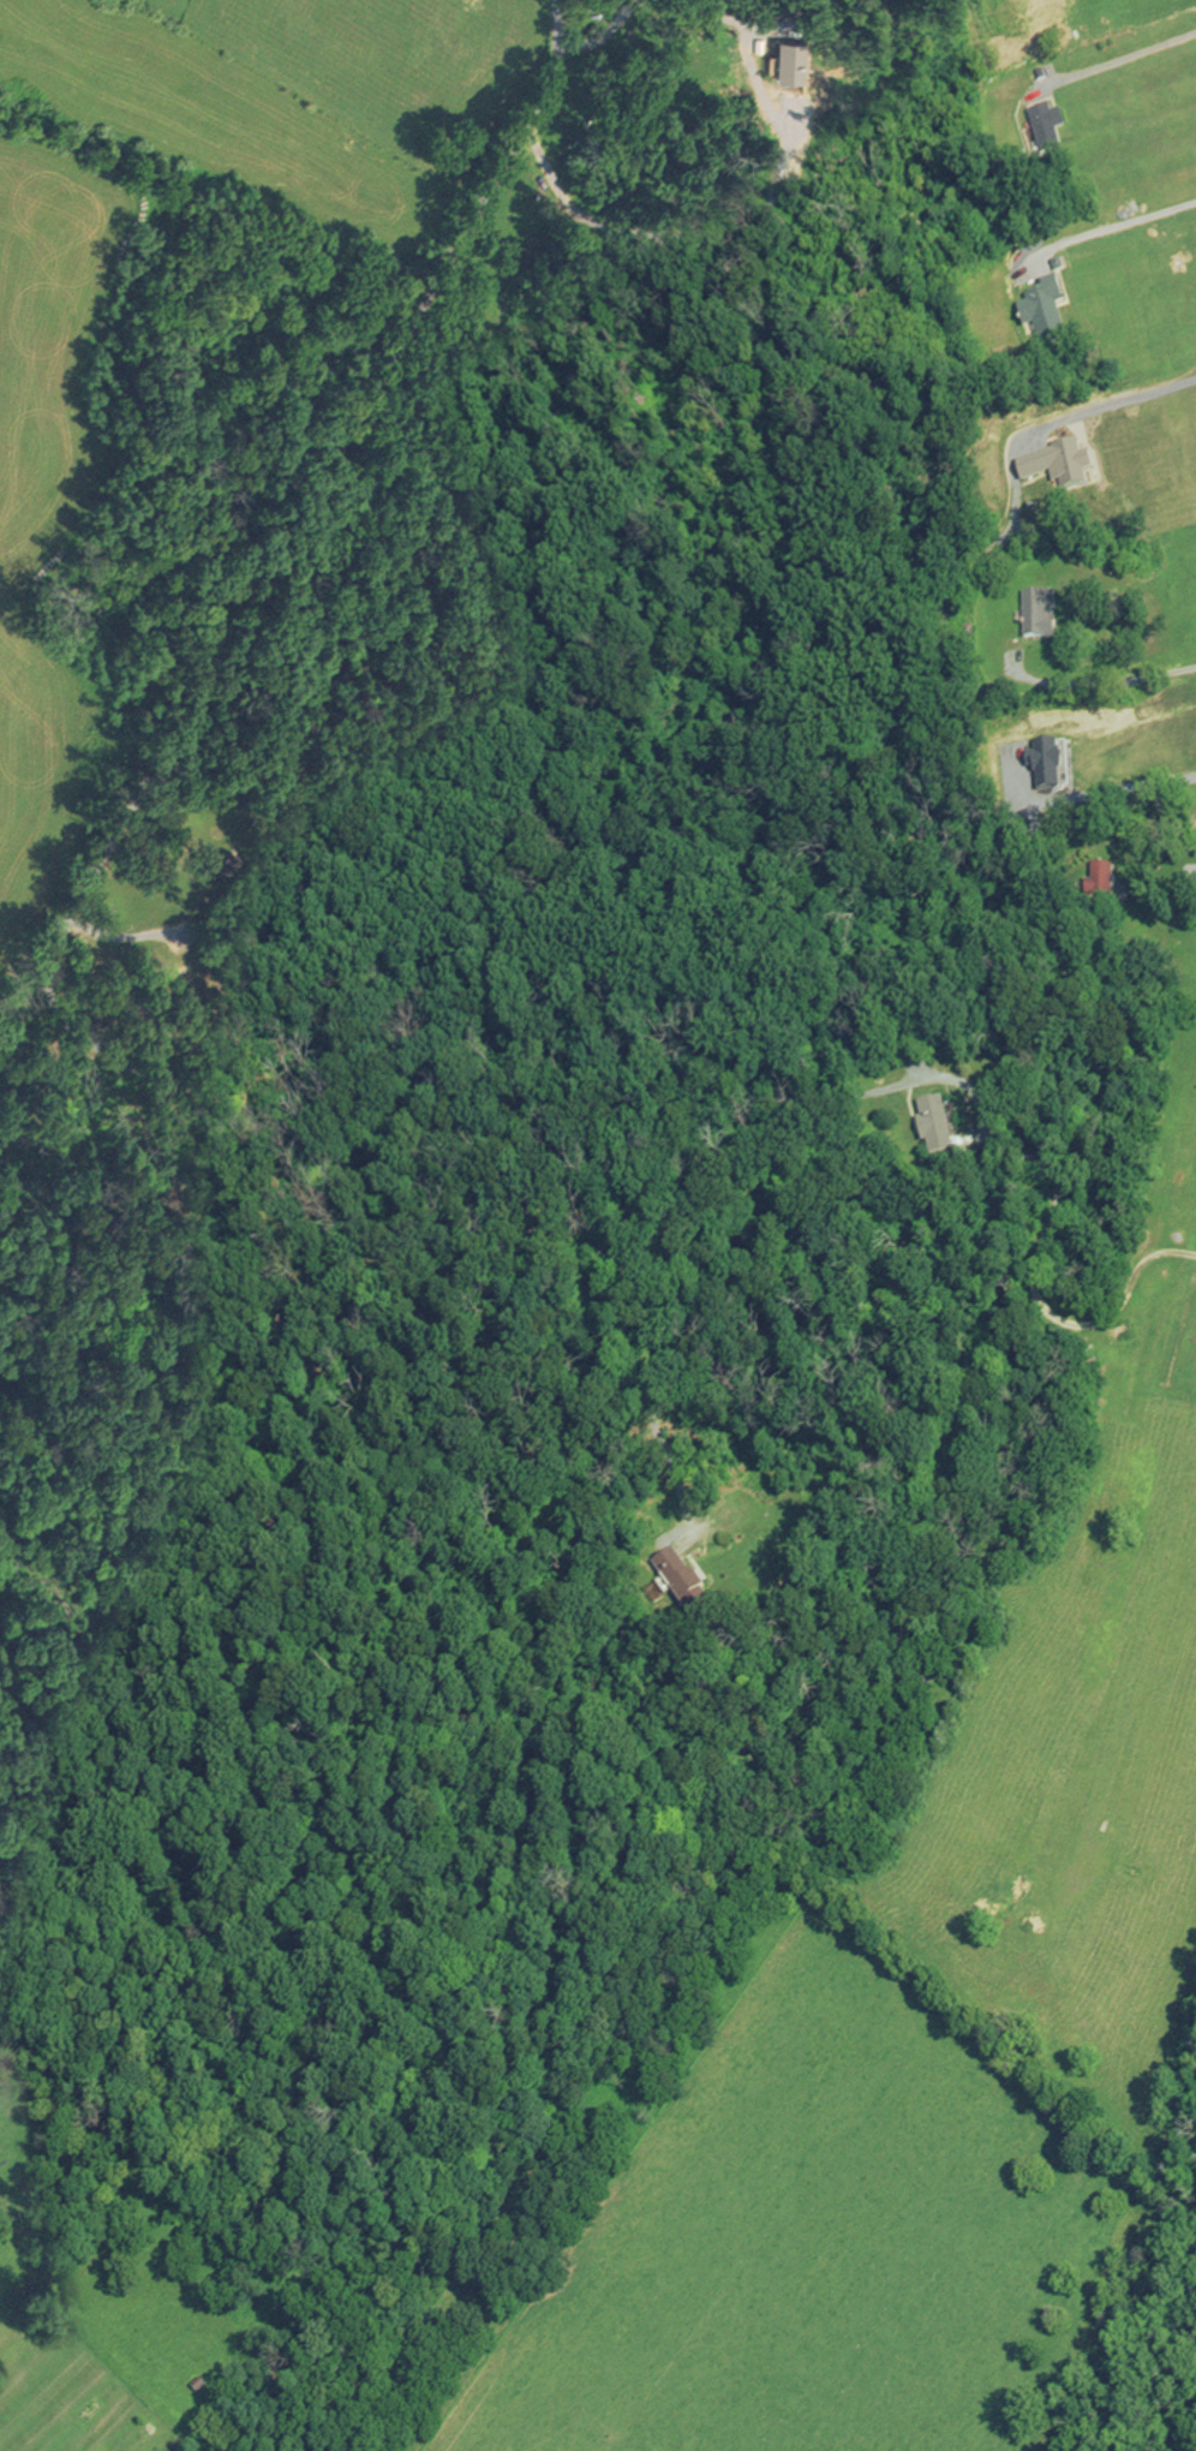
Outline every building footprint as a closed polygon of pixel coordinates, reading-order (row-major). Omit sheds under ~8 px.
[(1036,156),(1057,151),(1046,106),(1024,111),(1036,156)] [(1051,291),(1029,294),(1036,344),(1058,341),(1051,291)] [(1016,639),(1048,639),(1048,596),(1016,596),(1016,639)] [(941,1143),(934,1099),(904,1103),(911,1148),(941,1143)] [(645,1562),(674,1607),(697,1592),(669,1548),(645,1562)]
